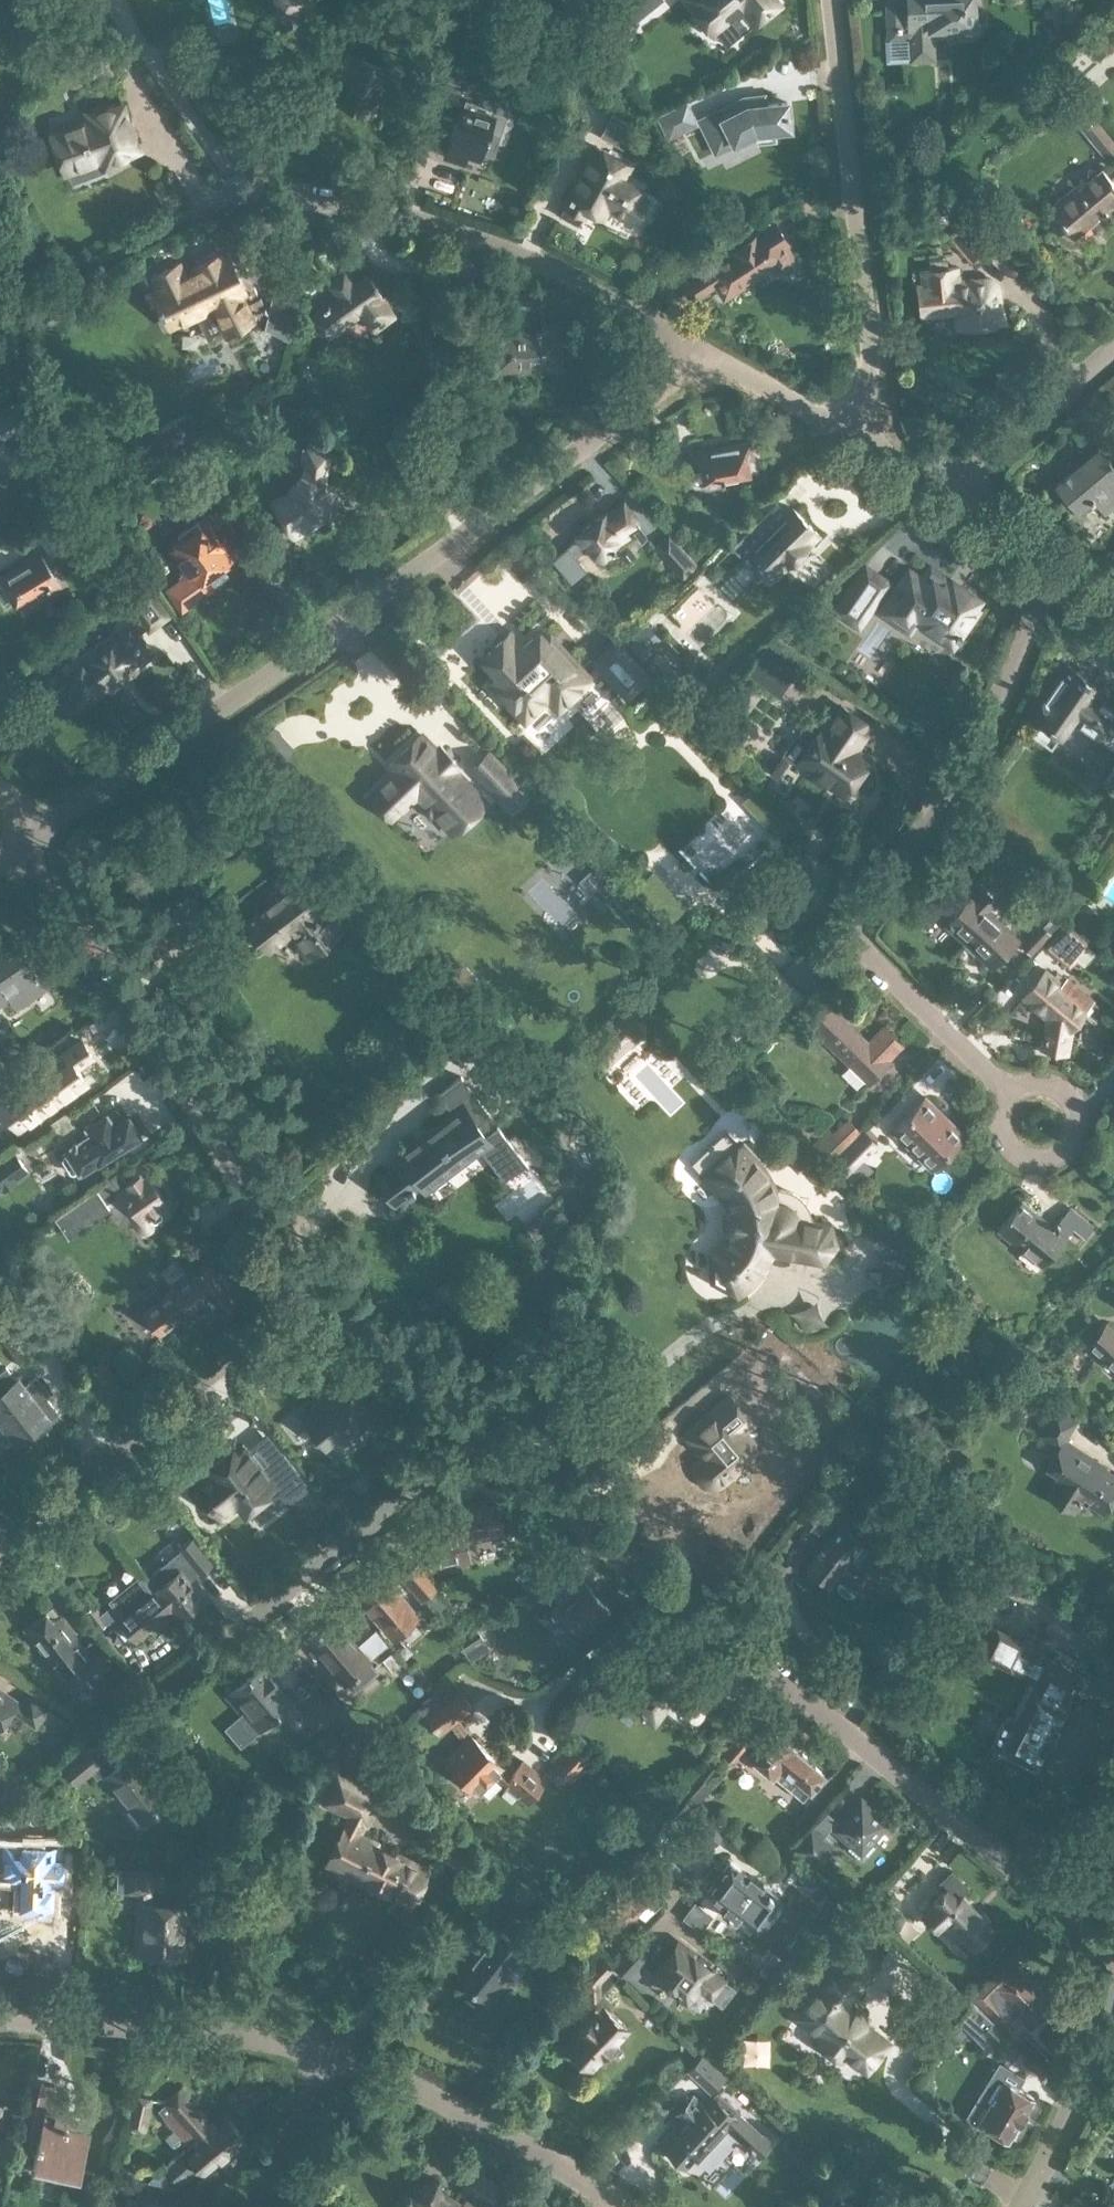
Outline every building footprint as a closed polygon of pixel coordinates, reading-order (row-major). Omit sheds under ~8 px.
[(650,8),(644,0),(628,0),(602,21),(614,37),(626,27),(627,28),(650,8)] [(695,8),(692,10),(706,28),(707,27),(713,35),(716,32),(726,45),(782,3),(779,0),(687,0),(695,8)] [(909,60),(935,58),(934,36),(952,35),(951,27),(958,27),(963,31),(970,31),(978,22),(977,15),(975,12),(975,0),(906,0),(909,60)] [(293,26),(316,9),(291,16),(293,26)] [(180,41),(168,43),(170,53),(182,51),(180,41)] [(371,93),(383,64),(361,55),(359,58),(317,41),(308,62),(350,80),(340,104),(372,117),(381,97),(371,93)] [(492,113),(476,108),(484,86),(462,78),(464,72),(448,66),(434,103),(457,111),(442,153),(462,160),(465,151),(477,155),(479,151),(493,156),(507,115),(493,110),(492,113)] [(756,104),(755,96),(744,97),(700,119),(716,151),(756,131),(757,141),(776,139),(775,129),(790,127),(787,101),(756,104)] [(127,122),(123,103),(85,112),(88,121),(52,134),(66,170),(101,157),(105,166),(140,147),(130,130),(127,122)] [(686,103),(660,117),(669,134),(695,121),(686,103)] [(612,112),(600,135),(623,147),(635,124),(612,112)] [(1111,162),(1113,160),(1113,137),(1096,115),(1082,127),(1111,162)] [(602,216),(607,207),(635,222),(647,199),(637,194),(641,186),(623,177),(630,164),(592,144),(592,146),(594,147),(589,156),(587,155),(586,156),(588,157),(564,203),(584,214),(587,208),(602,216)] [(1049,207),(1074,237),(1113,203),(1113,176),(1111,178),(1102,168),(1078,188),(1075,185),(1049,207)] [(157,207),(161,214),(183,201),(179,194),(162,204),(157,207)] [(974,216),(959,227),(985,257),(998,246),(974,216)] [(716,261),(717,264),(683,286),(692,299),(715,284),(723,297),(772,266),(777,273),(794,262),(784,246),(788,244),(781,233),(774,238),(767,228),(716,261)] [(169,330),(211,309),(224,335),(257,320),(244,294),(248,292),(229,251),(224,253),(222,249),(190,265),(192,268),(187,270),(181,258),(148,275),(154,287),(149,289),(169,330)] [(919,272),(921,285),(916,286),(920,317),(956,312),(958,327),(1000,322),(997,300),(995,287),(977,289),(977,291),(973,291),(971,279),(957,281),(956,268),(946,269),(945,259),(927,261),(929,271),(919,272)] [(325,283),(336,297),(312,315),(327,335),(358,312),(371,329),(393,313),(365,275),(355,283),(345,269),(325,283)] [(445,320),(445,303),(432,303),(432,321),(445,320)] [(482,316),(465,307),(433,362),(452,373),(467,347),(477,353),(474,359),(506,378),(515,362),(539,376),(554,351),(530,337),(536,326),(504,308),(497,319),(484,312),(482,316)] [(290,340),(295,314),(269,308),(265,327),(290,340)] [(275,408),(287,398),(278,387),(266,397),(275,408)] [(27,426),(48,417),(43,406),(23,416),(18,406),(0,414),(0,434),(2,438),(27,426)] [(188,413),(156,429),(165,448),(197,432),(188,413)] [(749,438),(693,448),(697,476),(704,475),(707,494),(732,490),(729,471),(754,466),(749,438)] [(307,443),(306,448),(305,448),(301,448),(299,461),(304,462),(301,483),(270,505),(293,537),(344,500),(335,490),(334,490),(331,486),(332,486),(327,479),(332,446),(307,443)] [(1053,483),(1077,512),(1091,501),(1090,500),(1092,498),(1105,514),(1113,506),(1113,462),(1112,464),(1097,446),(1053,483)] [(577,538),(553,558),(571,579),(584,568),(573,555),(583,546),(592,556),(595,556),(601,555),(604,554),(606,554),(610,553),(613,551),(615,550),(612,546),(633,531),(638,527),(633,520),(621,503),(575,536),(577,538)] [(765,514),(740,539),(774,575),(777,572),(788,561),(794,567),(811,550),(805,544),(816,534),(790,507),(775,523),(765,514)] [(167,552),(185,577),(167,590),(182,612),(213,590),(206,579),(237,558),(228,545),(225,548),(208,524),(207,525),(203,520),(179,536),(183,542),(167,552)] [(669,533),(654,546),(682,577),(697,564),(669,533)] [(62,590),(37,549),(26,556),(29,560),(0,577),(0,583),(12,604),(45,584),(52,596),(62,590)] [(908,564),(875,611),(910,635),(916,625),(953,651),(983,608),(979,606),(985,598),(930,561),(921,573),(908,564)] [(865,563),(832,610),(859,628),(892,581),(865,563)] [(135,622),(133,620),(67,670),(79,687),(77,689),(76,690),(75,692),(74,693),(74,696),(74,698),(74,700),(75,702),(76,703),(78,704),(80,705),(82,706),(84,706),(86,705),(87,705),(89,704),(92,701),(90,699),(108,686),(110,688),(136,668),(134,666),(155,650),(151,644),(152,644),(142,631),(147,627),(150,632),(173,614),(151,584),(126,603),(138,620),(135,622)] [(644,620),(624,638),(644,660),(653,652),(649,648),(660,637),(644,620)] [(560,687),(572,699),(593,680),(564,650),(560,653),(540,632),(524,646),(522,644),(514,652),(503,640),(482,659),(498,676),(490,684),(526,722),(550,699),(548,698),(560,687)] [(617,642),(595,663),(628,697),(650,676),(617,642)] [(747,673),(779,695),(798,665),(766,644),(747,673)] [(657,650),(646,660),(668,684),(679,673),(657,650)] [(1113,725),(1113,709),(1089,692),(1096,683),(1068,664),(1032,714),(1042,721),(1034,733),(1051,745),(1072,717),(1104,740),(1113,725)] [(783,753),(797,763),(797,762),(844,794),(866,762),(851,751),(867,727),(840,708),(823,732),(820,730),(809,746),(795,736),(783,753)] [(389,772),(366,794),(436,869),(498,811),(460,768),(462,767),(439,743),(437,744),(423,729),(383,765),(389,772)] [(490,748),(467,769),(470,772),(480,782),(509,814),(532,793),(490,748)] [(1103,778),(1113,786),(1113,762),(1103,778)] [(761,792),(749,780),(744,784),(756,797),(761,792)] [(790,823),(779,812),(765,825),(776,837),(790,823)] [(800,850),(793,843),(786,850),(793,858),(800,850)] [(666,925),(687,905),(653,868),(631,889),(666,925)] [(257,943),(264,943),(268,949),(287,934),(306,958),(344,928),(329,909),(325,912),(298,878),(247,920),(251,925),(249,932),(257,943)] [(616,890),(605,879),(591,892),(602,903),(616,890)] [(972,900),(969,898),(945,926),(966,944),(991,968),(1017,941),(1000,925),(989,914),(996,905),(980,891),(972,900)] [(1031,954),(1051,933),(1040,922),(1020,943),(1031,954)] [(179,949),(159,923),(137,940),(157,966),(179,949)] [(1046,945),(1068,964),(1087,943),(1065,924),(1046,945)] [(707,934),(704,945),(718,948),(732,952),(734,941),(721,938),(707,934)] [(12,938),(0,946),(0,1001),(8,995),(15,1006),(45,985),(12,938)] [(410,940),(403,945),(416,961),(423,955),(410,940)] [(1067,975),(1059,985),(1045,972),(1024,997),(1049,1019),(1043,1047),(1065,1051),(1070,1026),(1094,998),(1067,975)] [(437,994),(432,985),(428,987),(413,995),(419,1004),(437,994)] [(866,1043),(828,1006),(809,1026),(867,1083),(886,1064),(883,1061),(898,1046),(881,1028),(866,1043)] [(603,1071),(620,1055),(599,1033),(583,1049),(603,1071)] [(80,1041),(79,1042),(79,1043),(0,1098),(0,1123),(9,1135),(85,1082),(74,1067),(89,1057),(90,1058),(91,1057),(80,1041)] [(12,1070),(0,1055),(0,1079),(12,1070)] [(519,1149),(464,1087),(458,1083),(386,1153),(394,1160),(377,1174),(398,1196),(418,1178),(425,1185),(469,1139),(501,1170),(519,1149)] [(923,1098),(892,1130),(931,1168),(962,1136),(923,1098)] [(49,1122),(60,1139),(78,1127),(68,1110),(49,1122)] [(67,1151),(62,1155),(61,1158),(69,1172),(73,1173),(78,1170),(80,1172),(131,1140),(130,1138),(137,1133),(128,1118),(121,1122),(115,1112),(108,1117),(106,1113),(79,1130),(81,1133),(63,1145),(67,1151)] [(826,1134),(815,1144),(829,1159),(860,1130),(849,1119),(830,1137),(826,1134)] [(880,1144),(864,1128),(831,1162),(845,1176),(846,1175),(856,1185),(873,1168),(864,1159),(880,1144)] [(707,1249),(709,1282),(737,1297),(742,1294),(748,1291),(753,1286),(757,1283),(760,1279),(763,1276),(766,1272),(768,1268),(764,1265),(768,1259),(775,1262),(777,1263),(781,1264),(784,1264),(789,1263),(790,1258),(825,1265),(838,1244),(832,1221),(799,1215),(798,1213),(797,1210),(795,1208),(792,1205),(790,1203),(787,1202),(784,1201),(781,1200),(777,1187),(776,1183),(772,1175),(767,1167),(761,1160),(738,1136),(697,1174),(708,1187),(718,1197),(721,1201),(724,1206),(729,1203),(730,1206),(730,1207),(726,1210),(724,1211),(723,1213),(722,1215),(722,1217),(721,1219),(721,1221),(722,1224),(722,1225),(723,1227),(725,1230),(729,1233),(730,1234),(728,1237),(723,1235),(717,1242),(715,1245),(712,1247),(707,1249)] [(29,1169),(19,1156),(28,1150),(23,1141),(13,1148),(13,1149),(0,1158),(0,1190),(29,1169)] [(796,1145),(783,1157),(797,1171),(810,1158),(796,1145)] [(126,1185),(119,1175),(57,1218),(64,1229),(114,1194),(139,1230),(141,1232),(142,1233),(144,1233),(145,1233),(148,1233),(151,1232),(152,1231),(153,1229),(154,1227),(155,1224),(154,1222),(154,1221),(156,1221),(161,1219),(161,1216),(172,1208),(173,1203),(170,1198),(162,1196),(145,1172),(126,1185)] [(567,1215),(554,1198),(522,1222),(527,1228),(525,1230),(529,1235),(531,1234),(535,1240),(567,1215)] [(1054,1226),(1022,1199),(996,1230),(1040,1267),(1072,1228),(1084,1237),(1093,1226),(1070,1207),(1054,1226)] [(922,1268),(896,1245),(883,1257),(908,1282),(922,1268)] [(172,1285),(176,1290),(144,1314),(160,1335),(209,1297),(220,1311),(241,1295),(214,1260),(189,1280),(185,1275),(172,1285)] [(1104,1324),(1086,1343),(1113,1369),(1113,1333),(1104,1324)] [(794,1354),(769,1329),(749,1350),(774,1375),(794,1354)] [(1028,1377),(1033,1369),(1023,1362),(1017,1371),(1028,1377)] [(39,1373),(49,1386),(59,1378),(50,1365),(39,1373)] [(0,1389),(0,1421),(17,1442),(56,1412),(45,1397),(38,1402),(17,1376),(0,1389)] [(317,1403),(302,1416),(326,1446),(332,1442),(343,1456),(381,1426),(370,1412),(368,1413),(362,1406),(359,1409),(337,1381),(314,1399),(317,1403)] [(741,1432),(751,1423),(728,1397),(707,1415),(709,1418),(687,1438),(703,1456),(700,1460),(697,1463),(696,1467),(696,1472),(697,1476),(700,1480),(703,1482),(706,1484),(711,1485),(716,1484),(720,1481),(728,1475),(729,1468),(733,1464),(741,1463),(745,1460),(747,1458),(749,1455),(750,1449),(749,1444),(746,1439),(741,1432)] [(1066,1439),(1078,1420),(1069,1414),(1071,1411),(1061,1405),(1059,1408),(1055,1405),(1036,1434),(1056,1447),(1044,1466),(1056,1473),(1051,1481),(1052,1482),(1044,1494),(1074,1513),(1082,1501),(1104,1515),(1113,1499),(1113,1472),(1106,1467),(1107,1465),(1066,1439)] [(273,1489),(242,1450),(223,1465),(218,1460),(208,1468),(212,1473),(194,1489),(216,1516),(235,1501),(243,1512),(273,1489)] [(165,1492),(175,1484),(168,1477),(158,1485),(165,1492)] [(448,1528),(423,1533),(433,1570),(471,1561),(465,1543),(503,1534),(496,1503),(485,1506),(484,1500),(444,1509),(448,1528)] [(103,1511),(103,1512),(110,1520),(120,1512),(114,1504),(113,1503),(103,1511)] [(943,1518),(942,1533),(953,1533),(953,1519),(943,1518)] [(870,1549),(841,1525),(807,1565),(829,1582),(834,1575),(840,1580),(837,1583),(837,1587),(838,1591),(845,1597),(849,1597),(853,1596),(856,1592),(859,1595),(870,1582),(889,1598),(908,1574),(889,1559),(900,1546),(884,1532),(870,1549)] [(201,1598),(187,1581),(197,1573),(198,1574),(214,1561),(193,1535),(177,1548),(178,1550),(149,1574),(177,1611),(180,1614),(201,1598)] [(437,1585),(417,1563),(402,1577),(421,1598),(437,1585)] [(177,1611),(149,1574),(148,1573),(144,1576),(141,1572),(108,1599),(111,1603),(107,1607),(119,1622),(120,1622),(134,1639),(156,1622),(159,1625),(167,1618),(177,1611)] [(403,1628),(418,1616),(382,1572),(356,1594),(392,1637),(403,1628)] [(577,1641),(610,1612),(582,1580),(554,1606),(558,1610),(552,1615),(577,1641)] [(109,1620),(95,1602),(83,1611),(97,1629),(109,1620)] [(93,1638),(81,1648),(50,1608),(25,1627),(44,1652),(48,1648),(61,1664),(56,1668),(70,1686),(87,1672),(93,1679),(113,1664),(98,1644),(93,1638)] [(369,1662),(330,1617),(306,1637),(345,1682),(369,1662)] [(1058,1724),(1070,1699),(1082,1674),(1041,1653),(1044,1647),(1025,1638),(1024,1639),(996,1624),(994,1628),(991,1626),(979,1650),(982,1651),(981,1655),(1012,1670),(1012,1669),(1031,1679),(1012,1716),(1005,1713),(990,1743),(997,1746),(996,1747),(1000,1749),(998,1751),(1012,1759),(1014,1756),(1036,1767),(1048,1742),(1050,1743),(1059,1725),(1058,1724)] [(187,1636),(193,1645),(202,1638),(196,1630),(187,1636)] [(490,1647),(484,1638),(465,1652),(470,1660),(490,1647)] [(382,1658),(392,1669),(403,1660),(393,1649),(382,1658)] [(284,1661),(296,1674),(304,1668),(292,1654),(284,1661)] [(677,1675),(659,1661),(629,1699),(640,1708),(639,1708),(643,1711),(644,1711),(654,1719),(674,1694),(700,1715),(721,1689),(688,1662),(677,1675)] [(241,1744),(291,1701),(262,1667),(226,1696),(241,1714),(226,1726),(241,1744)] [(129,1676),(120,1683),(129,1695),(138,1688),(129,1676)] [(13,1710),(36,1727),(51,1706),(30,1691),(22,1702),(0,1686),(0,1730),(13,1710)] [(461,1689),(425,1716),(439,1734),(475,1708),(461,1689)] [(315,1731),(336,1714),(319,1694),(299,1711),(315,1731)] [(803,1752),(799,1754),(794,1750),(799,1743),(789,1735),(785,1739),(770,1727),(748,1754),(803,1801),(824,1775),(805,1759),(807,1755),(803,1752)] [(734,1760),(736,1761),(753,1740),(741,1730),(724,1751),(726,1752),(722,1757),(731,1764),(734,1760)] [(502,1766),(469,1734),(444,1759),(477,1793),(494,1776),(527,1802),(545,1779),(524,1761),(512,1774),(502,1766)] [(130,1752),(115,1764),(108,1755),(98,1763),(85,1747),(63,1766),(78,1783),(97,1767),(133,1809),(137,1806),(147,1818),(170,1799),(130,1752)] [(552,1763),(572,1782),(588,1764),(568,1747),(552,1763)] [(841,1783),(830,1773),(813,1795),(823,1805),(841,1783)] [(380,1796),(337,1775),(323,1804),(349,1817),(332,1850),(347,1857),(340,1870),(411,1905),(429,1869),(404,1857),(403,1860),(376,1846),(378,1843),(358,1834),(364,1823),(366,1824),(380,1796)] [(887,1823),(861,1800),(834,1829),(851,1844),(846,1849),(861,1862),(874,1848),(869,1843),(887,1823)] [(694,1830),(711,1844),(723,1829),(706,1815),(694,1830)] [(813,1870),(835,1844),(810,1823),(789,1848),(813,1870)] [(44,1908),(44,1886),(49,1886),(51,1845),(43,1845),(43,1843),(16,1842),(16,1846),(0,1846),(0,1876),(15,1876),(14,1907),(44,1908)] [(84,1853),(76,1846),(64,1845),(63,1871),(83,1873),(84,1853)] [(797,1861),(787,1854),(773,1872),(784,1880),(797,1861)] [(721,1873),(718,1870),(713,1877),(716,1880),(707,1891),(725,1905),(721,1910),(726,1914),(725,1915),(729,1918),(730,1916),(735,1920),(739,1915),(757,1929),(779,1899),(762,1885),(763,1883),(749,1873),(748,1875),(730,1861),(721,1873)] [(154,1869),(117,1867),(116,1891),(138,1892),(136,1953),(190,1956),(192,1939),(181,1938),(185,1903),(152,1900),(154,1869)] [(617,1890),(593,1917),(617,1938),(647,1904),(655,1910),(667,1897),(638,1871),(628,1881),(632,1884),(623,1894),(617,1890)] [(938,1926),(946,1934),(972,1908),(959,1896),(966,1890),(950,1873),(937,1885),(943,1891),(932,1901),(934,1904),(922,1915),(935,1929),(938,1926)] [(202,1899),(206,1905),(214,1905),(218,1901),(218,1892),(215,1888),(208,1887),(202,1892),(202,1899)] [(703,1934),(713,1920),(693,1905),(686,1914),(688,1916),(685,1920),(703,1934)] [(892,1908),(882,1921),(894,1931),(905,1918),(892,1908)] [(985,1922),(972,1908),(946,1934),(966,1954),(988,1933),(981,1926),(985,1922)] [(524,1951),(497,1930),(459,1978),(486,1999),(524,1951)] [(851,1938),(791,2017),(816,2036),(813,2040),(843,2062),(846,2059),(867,2075),(893,2041),(870,2022),(871,2017),(870,2013),(869,2010),(867,2006),(862,2002),(857,1999),(882,1962),(851,1938)] [(712,1969),(712,1968),(682,1945),(675,1953),(672,1950),(665,1959),(667,1962),(657,1975),(678,1991),(676,1994),(679,1996),(681,1994),(688,1999),(698,1986),(713,1998),(726,1980),(712,1969)] [(615,1964),(629,1976),(644,1959),(631,1947),(615,1964)] [(724,1951),(716,1961),(737,1978),(745,1967),(724,1951)] [(601,1995),(619,1975),(600,1958),(579,1981),(590,1991),(590,1995),(584,2002),(584,2006),(590,2011),(573,2030),(578,2034),(568,2045),(591,2066),(602,2053),(606,2056),(611,2057),(619,2048),(618,2042),(615,2039),(627,2026),(609,2009),(613,2005),(601,1995)] [(1006,1969),(1002,1965),(972,1996),(1008,2032),(1021,2020),(1030,2029),(1058,2001),(1051,1994),(1050,1996),(1041,1987),(1043,1986),(1032,1975),(1030,1977),(1021,1968),(1023,1966),(1015,1959),(1006,1969)] [(1015,2043),(993,2021),(981,2034),(1003,2055),(1015,2043)] [(686,2069),(710,2093),(728,2074),(704,2051),(686,2069)] [(999,2060),(976,2098),(988,2105),(977,2122),(1008,2141),(1034,2099),(1017,2089),(1025,2076),(999,2060)] [(57,2087),(41,2083),(27,2142),(37,2144),(31,2168),(51,2172),(53,2166),(78,2172),(88,2130),(64,2124),(66,2117),(51,2113),(57,2087)] [(186,2098),(187,2096),(181,2089),(158,2109),(163,2115),(162,2116),(187,2145),(197,2137),(201,2142),(218,2127),(213,2122),(209,2125),(201,2115),(203,2113),(201,2111),(198,2113),(186,2098)] [(674,2124),(657,2141),(660,2144),(685,2166),(693,2158),(698,2162),(728,2127),(755,2152),(768,2137),(751,2122),(718,2092),(706,2106),(699,2099),(700,2098),(693,2092),(690,2096),(685,2101),(671,2115),(677,2120),(674,2124)] [(152,2100),(135,2097),(129,2127),(146,2130),(152,2100)] [(229,2120),(218,2129),(191,2152),(197,2160),(183,2171),(160,2167),(145,2179),(186,2187),(188,2177),(204,2166),(208,2172),(246,2138),(229,2120)] [(402,2197),(396,2206),(477,2206),(464,2199),(461,2203),(440,2190),(437,2177),(399,2187),(402,2197)] [(178,2204),(145,2197),(144,2203),(127,2200),(125,2203),(113,2196),(110,2201),(108,2200),(103,2206),(177,2206),(178,2204)]
